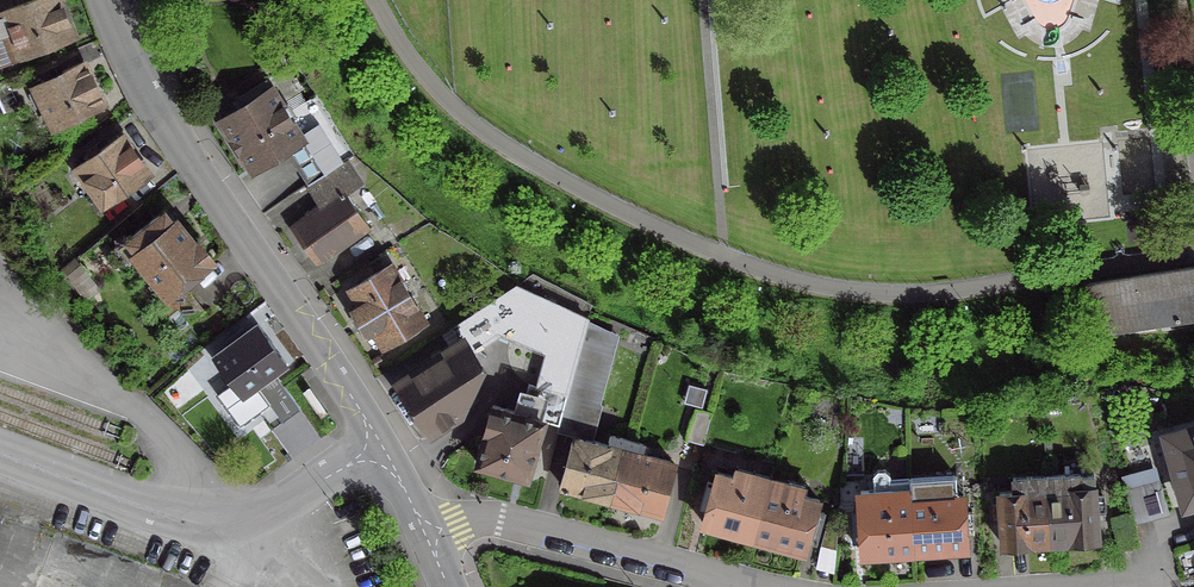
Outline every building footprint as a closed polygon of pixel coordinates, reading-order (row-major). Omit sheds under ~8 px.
[(56,0),(31,0),(0,12),(0,13),(1,15),(0,15),(0,65),(70,38),(56,0)] [(101,106),(80,62),(30,86),(36,100),(30,102),(33,108),(39,105),(51,131),(101,106)] [(297,133),(270,89),(218,121),(249,172),(283,150),(305,185),(332,167),(340,162),(315,122),(297,133)] [(100,208),(147,176),(119,135),(72,167),(80,179),(75,183),(79,189),(84,185),(100,208)] [(304,186),(318,207),(340,192),(348,187),(334,168),(333,169),(332,167),(305,185),(304,186)] [(340,192),(318,207),(288,228),(314,264),(366,228),(340,192)] [(168,209),(117,249),(128,262),(130,261),(167,307),(170,305),(188,290),(219,267),(199,242),(196,244),(168,209)] [(422,323),(388,265),(347,290),(357,307),(350,312),(364,335),(371,331),(381,348),(422,323)] [(1082,284),(1090,334),(1193,317),(1193,265),(1082,284)] [(450,328),(459,341),(467,353),(497,334),(544,353),(535,388),(564,396),(580,336),(585,319),(512,286),(450,328)] [(207,313),(188,290),(170,305),(175,312),(178,310),(191,326),(207,313)] [(239,396),(283,364),(255,325),(211,357),(239,396)] [(580,336),(564,396),(564,398),(595,407),(612,345),(580,336)] [(467,353),(459,341),(397,382),(430,431),(456,414),(477,366),(467,353)] [(299,392),(317,419),(325,414),(307,387),(299,392)] [(540,421),(490,406),(474,465),(524,478),(540,421)] [(692,409),(684,441),(700,445),(708,414),(692,409)] [(1178,477),(1184,501),(1193,498),(1193,430),(1167,437),(1174,463),(1164,466),(1168,478),(1168,480),(1178,477)] [(606,446),(572,437),(559,487),(608,501),(624,440),(609,436),(606,446)] [(631,442),(624,440),(608,501),(657,514),(671,464),(628,452),(631,442)] [(731,477),(715,473),(700,525),(751,539),(768,476),(734,467),(731,477)] [(856,501),(857,511),(860,556),(912,552),(907,478),(887,480),(886,473),(881,469),(874,470),(870,475),(871,489),(857,489),(858,501),(856,501)] [(1077,474),(1043,476),(1048,544),(1096,541),(1091,475),(1077,476),(1077,474)] [(951,475),(907,478),(912,552),(964,549),(960,494),(953,494),(951,475)] [(803,486),(768,476),(751,539),(801,553),(816,500),(800,496),(803,486)] [(1010,492),(996,493),(1000,547),(1048,544),(1043,476),(1009,478),(1010,492)] [(1156,481),(1121,491),(1131,526),(1165,516),(1156,481)] [(834,517),(827,515),(819,546),(832,549),(834,517)]
